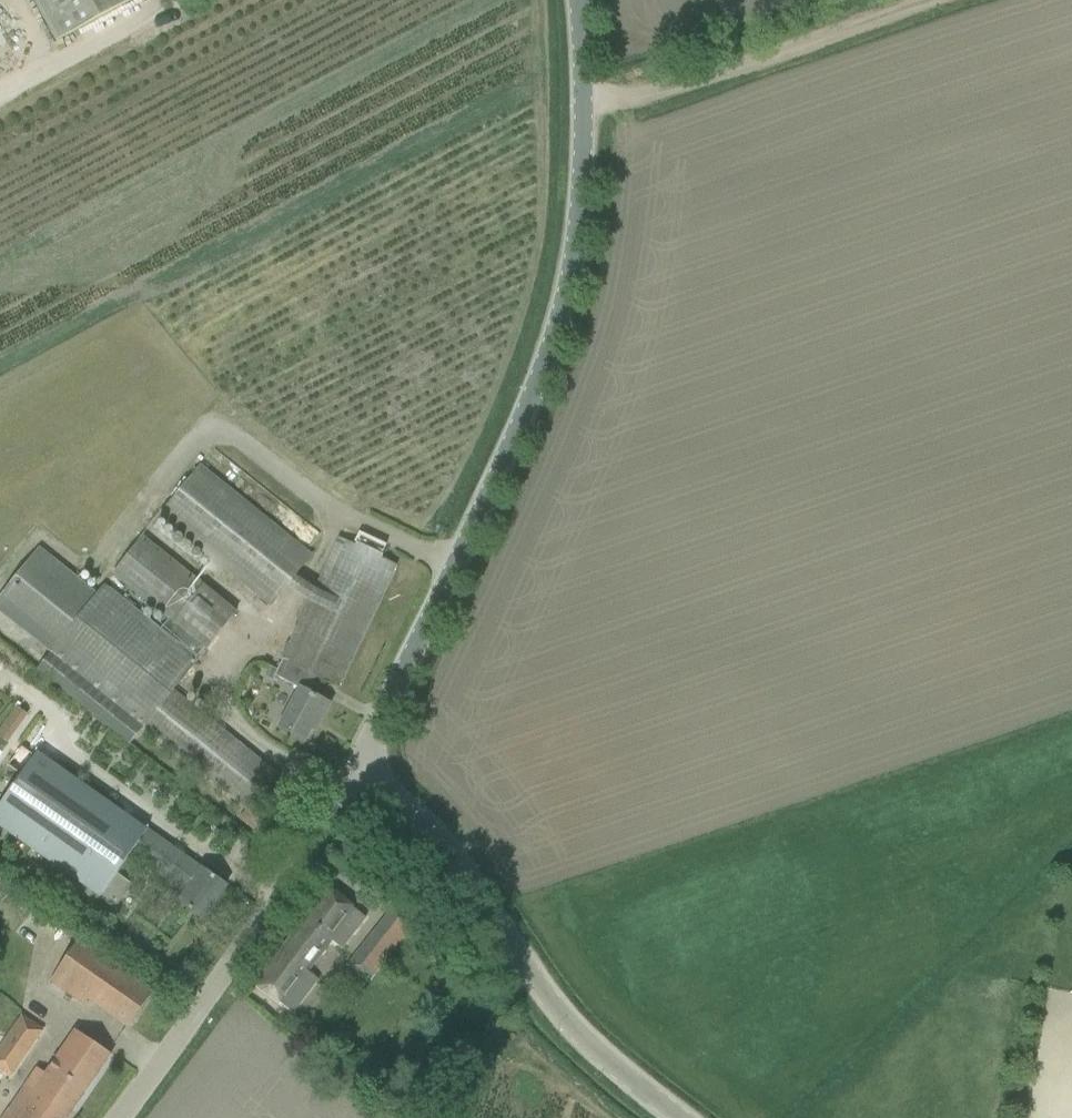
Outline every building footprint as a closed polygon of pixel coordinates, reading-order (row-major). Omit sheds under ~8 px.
[(56,42),(133,0),(33,0),(56,42)] [(157,516),(207,556),(200,564),(218,578),(224,570),(270,607),(313,555),(200,464),(157,516)] [(96,593),(39,548),(0,597),(0,612),(49,652),(37,667),(130,742),(143,727),(248,810),(240,819),(253,830),(267,813),(254,803),(276,775),(172,691),(197,661),(195,659),(204,647),(207,650),(238,610),(143,535),(111,574),(168,619),(160,628),(104,583),(96,593)] [(279,727),(284,730),(304,741),(317,717),(320,719),(329,704),(314,696),(324,680),(338,687),(396,566),(339,539),(272,676),(298,688),(279,727)] [(168,880),(185,892),(178,902),(202,919),(226,886),(201,868),(198,873),(181,861),(184,856),(39,750),(0,803),(0,824),(100,896),(131,853),(168,880)] [(328,889),(255,985),(293,1014),(319,979),(308,972),(331,941),(342,949),(366,918),(328,889)] [(368,983),(405,935),(415,922),(394,906),(347,967),(368,983)] [(79,941),(63,964),(51,982),(84,1005),(88,1000),(128,1027),(152,992),(79,941)] [(10,1077),(42,1030),(21,1016),(0,1047),(0,1070),(10,1077)] [(111,1054),(75,1030),(46,1074),(37,1069),(4,1117),(67,1117),(111,1054)]
